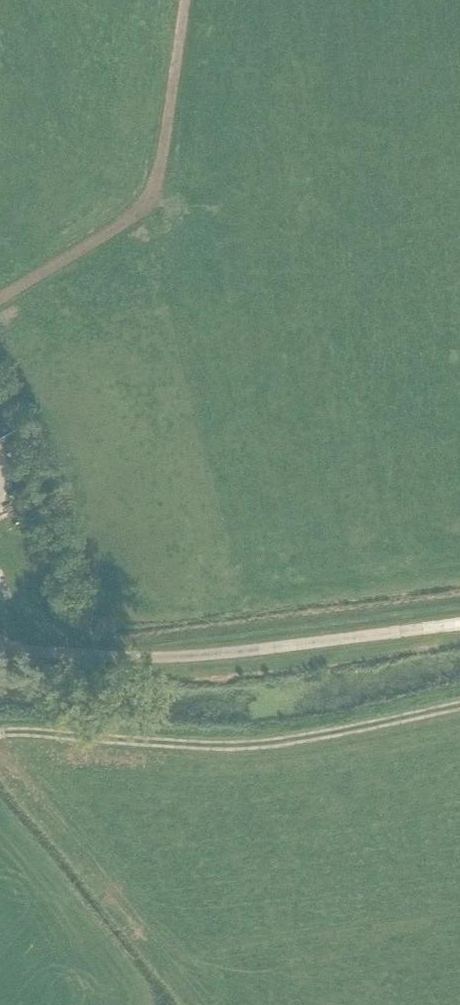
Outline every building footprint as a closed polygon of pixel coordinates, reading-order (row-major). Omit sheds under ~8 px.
[(15,433),(0,407),(0,442),(15,433)]
